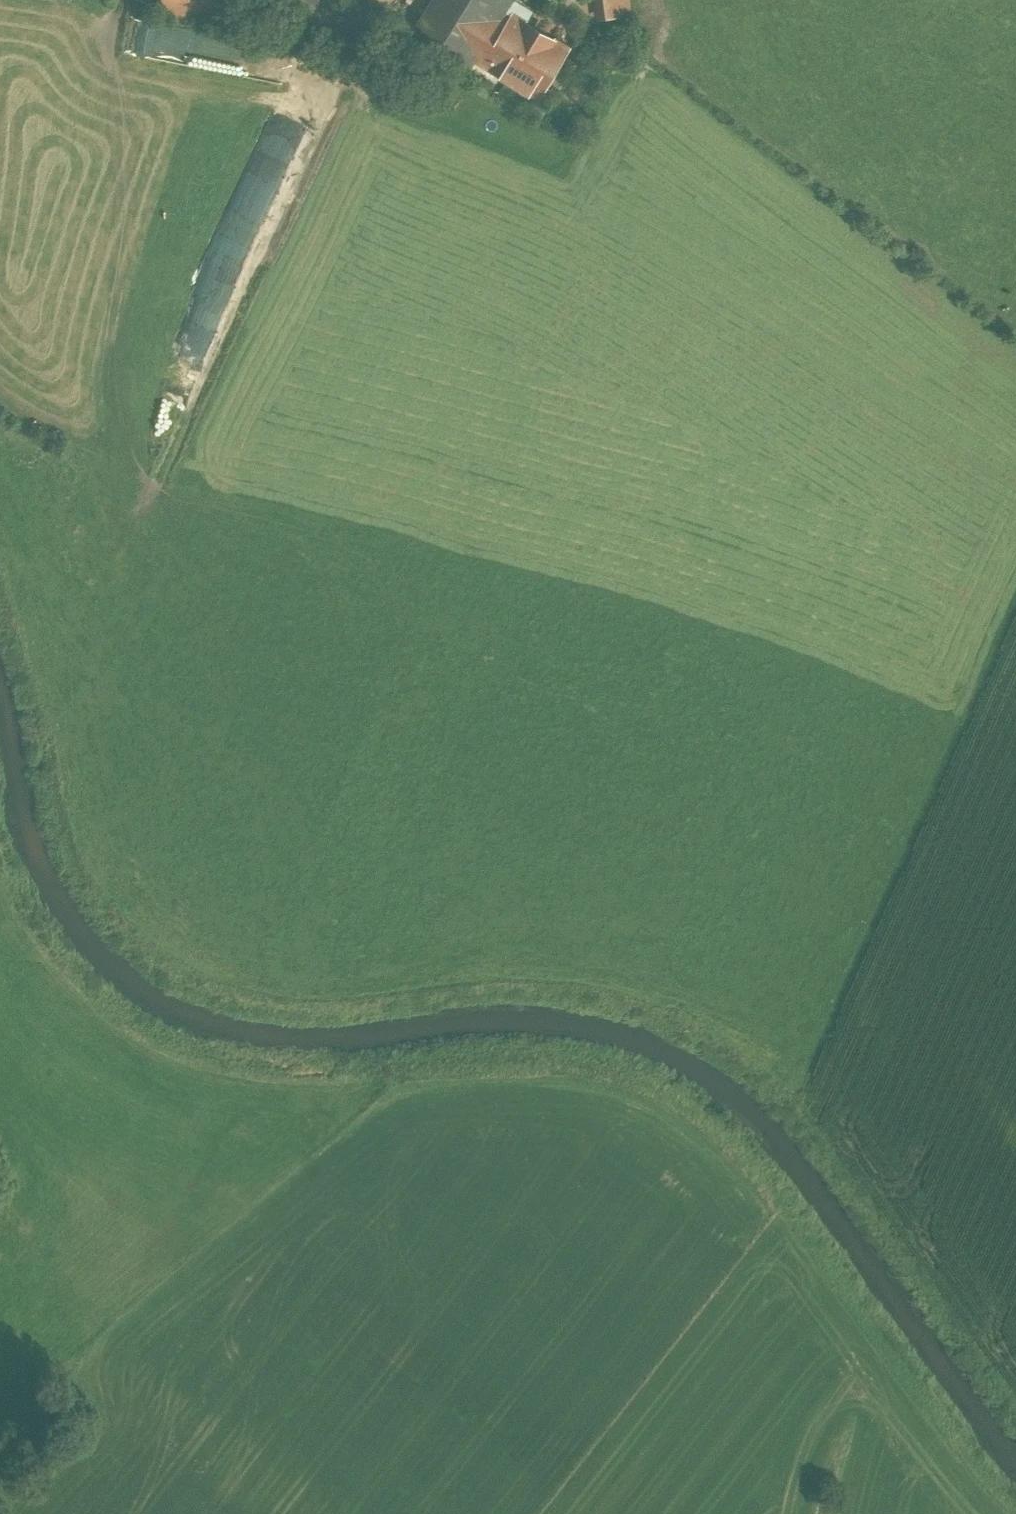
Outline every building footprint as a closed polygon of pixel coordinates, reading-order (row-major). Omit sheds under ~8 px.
[(159,15),(245,28),(249,0),(161,0),(159,15)] [(408,42),(464,76),(475,58),(505,10),(511,0),(433,0),(408,42)] [(567,48),(505,10),(475,58),(538,96),(567,48)]
